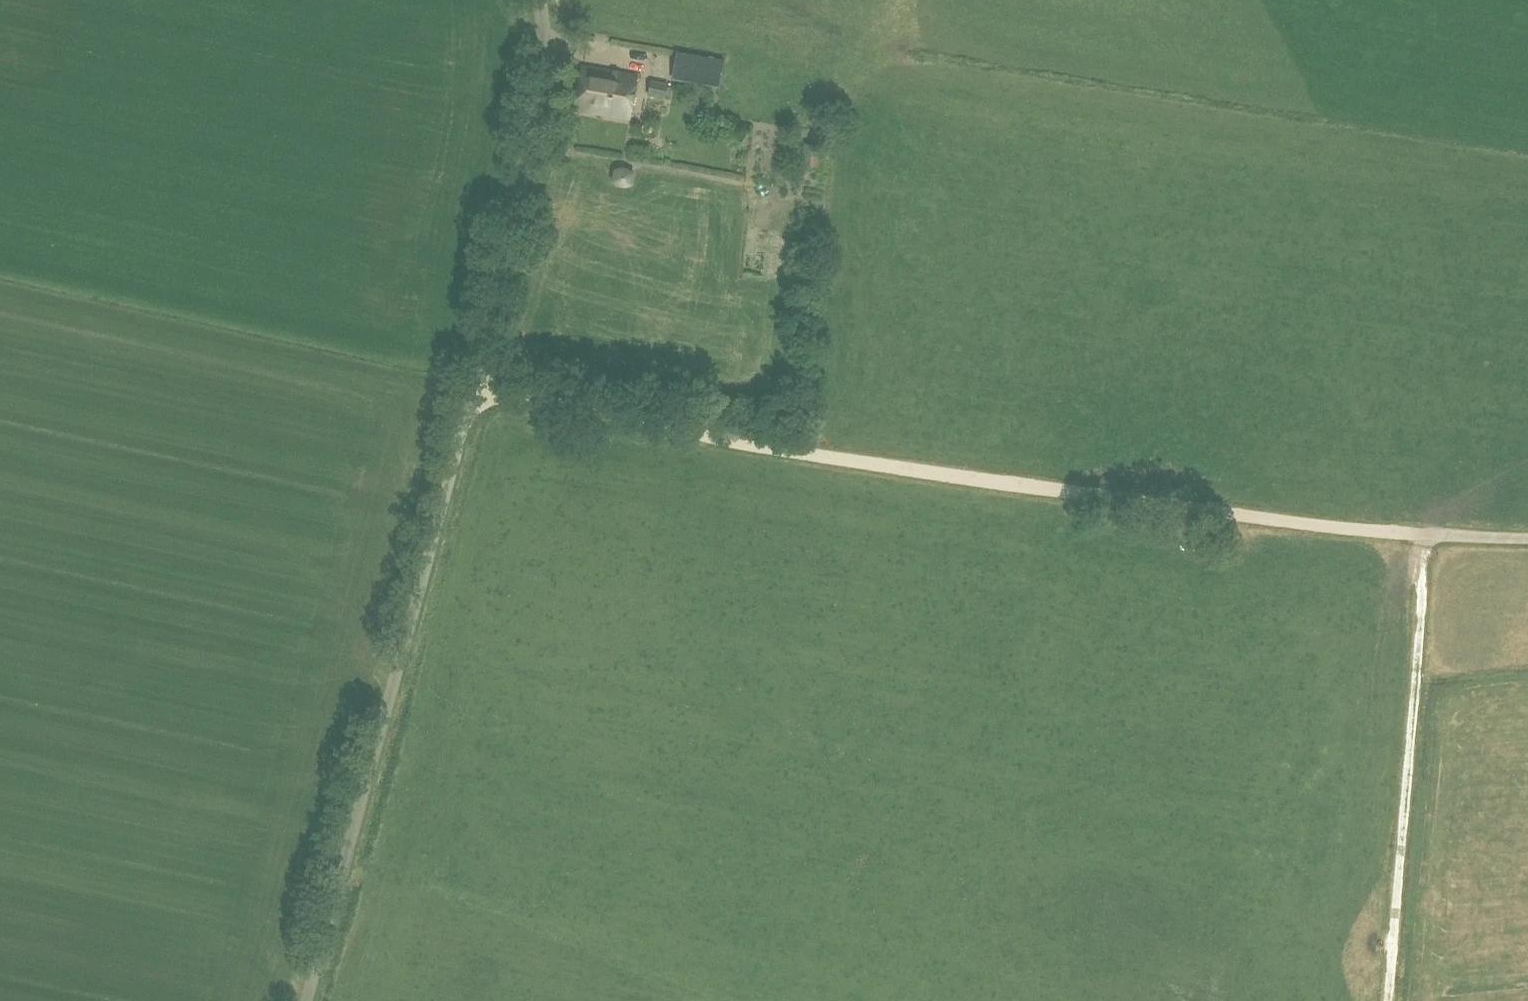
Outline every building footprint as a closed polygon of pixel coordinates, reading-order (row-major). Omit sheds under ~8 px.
[(674,76),(721,84),(725,60),(678,52),(674,76)] [(638,77),(583,67),(575,109),(630,119),(638,77)] [(651,79),(648,94),(667,98),(669,84),(651,79)]
